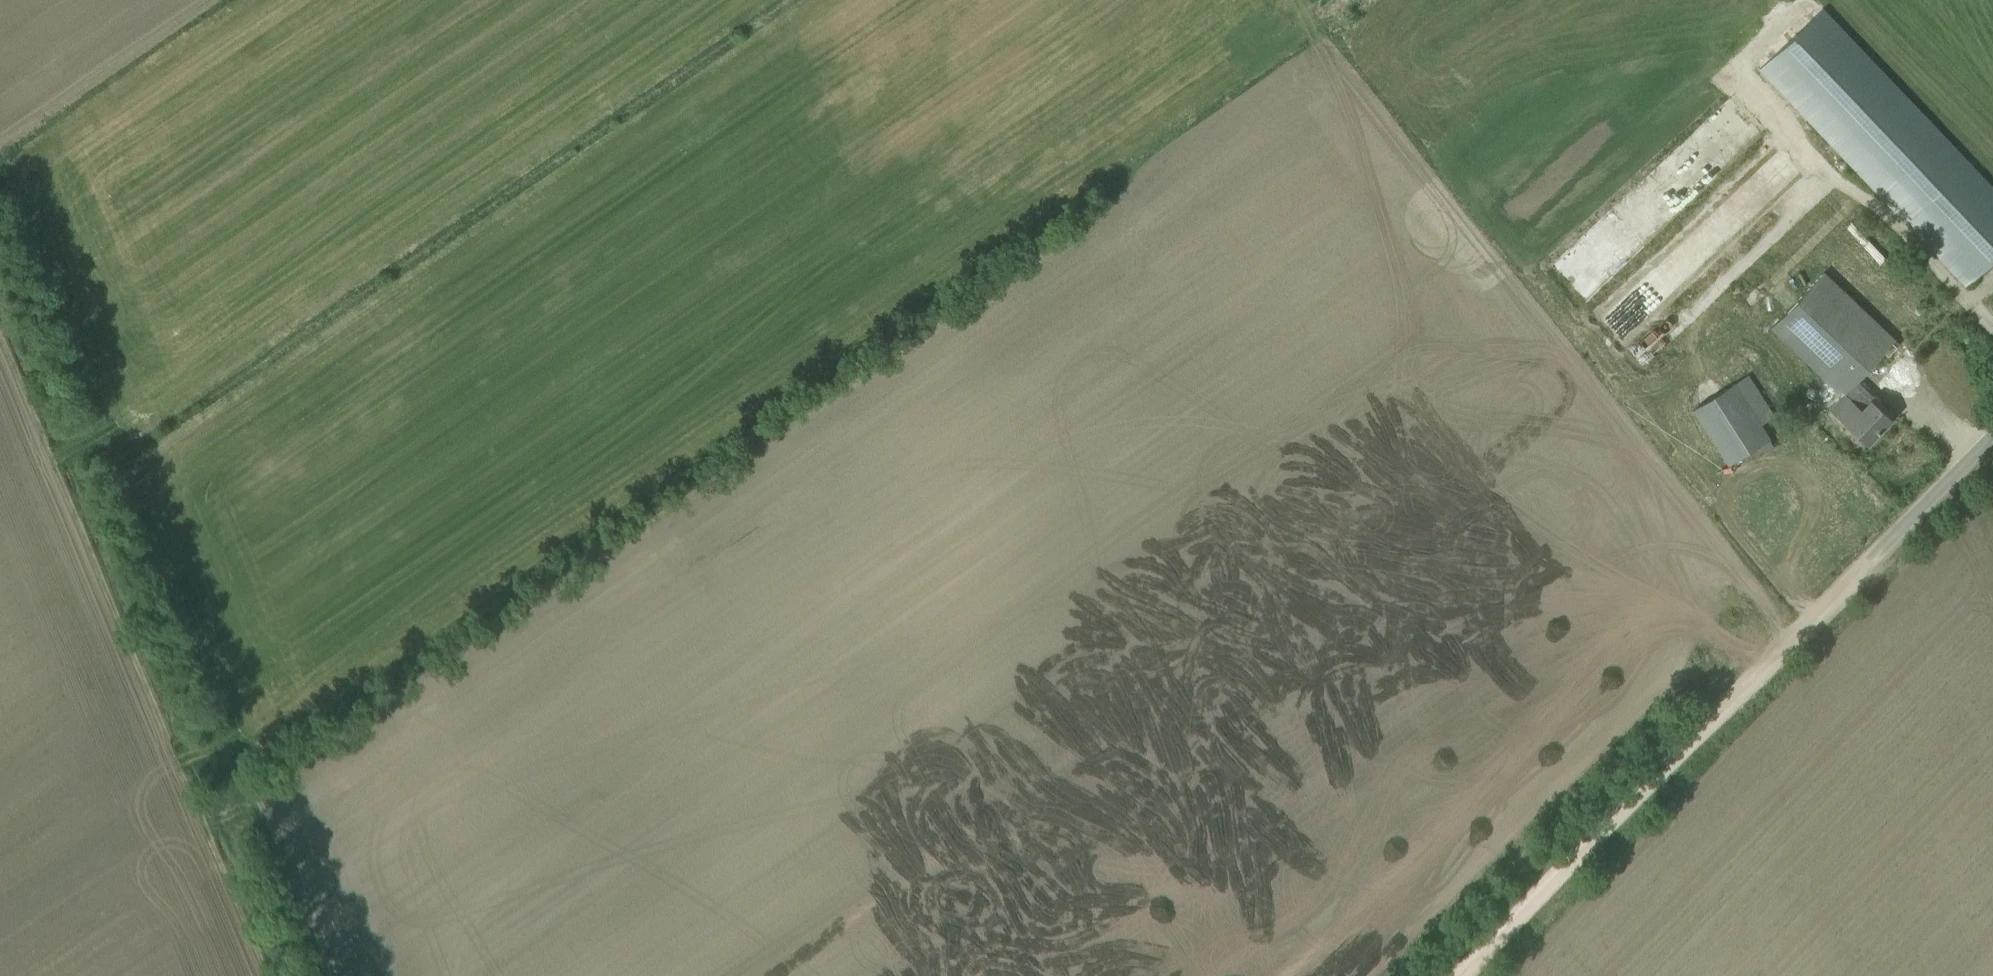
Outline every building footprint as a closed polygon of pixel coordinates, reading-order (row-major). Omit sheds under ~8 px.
[(1967,285),(1992,260),(1992,188),(1823,8),(1760,68),(1967,285)] [(1829,408),(1853,431),(1868,444),(1892,418),(1872,399),(1871,400),(1854,383),(1884,351),(1888,355),(1897,346),(1893,342),(1895,339),(1823,271),(1772,328),(1841,395),(1829,408)] [(1694,410),(1729,464),(1770,438),(1761,424),(1775,415),(1749,374),(1694,410)]
